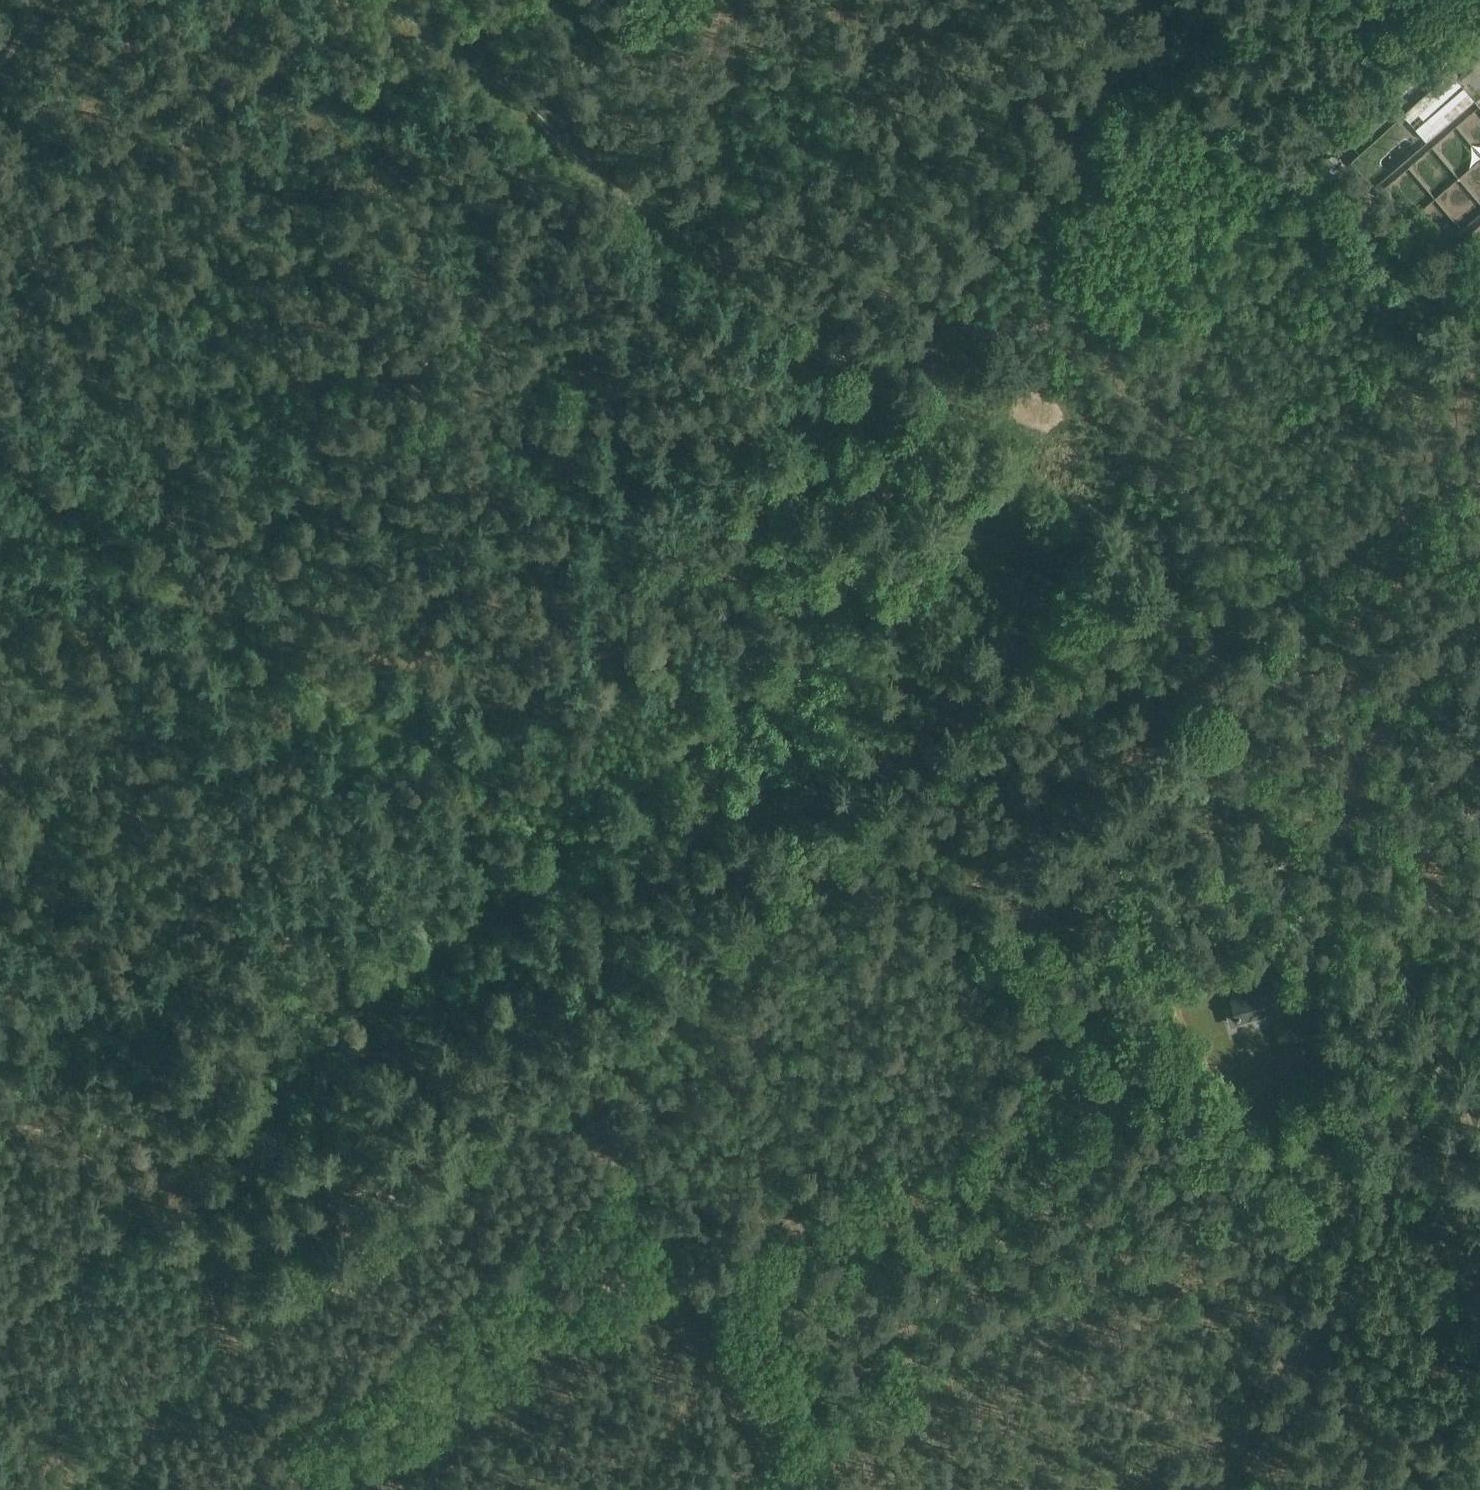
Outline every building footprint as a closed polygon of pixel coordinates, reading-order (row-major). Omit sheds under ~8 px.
[(1282,985),(1233,1000),(1239,1021),(1288,1007),(1282,985)]
